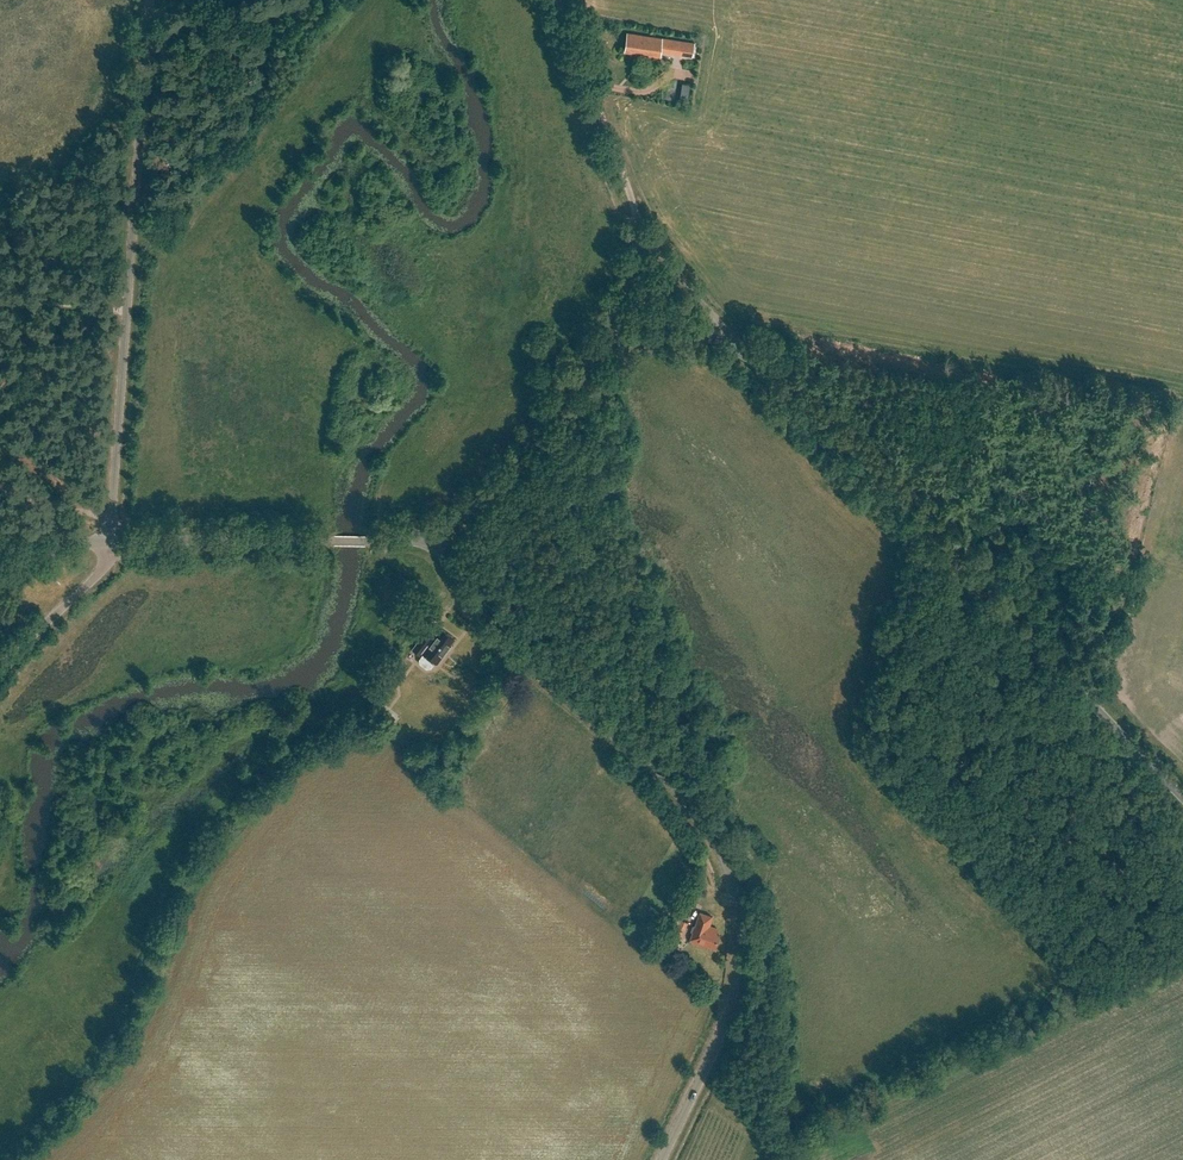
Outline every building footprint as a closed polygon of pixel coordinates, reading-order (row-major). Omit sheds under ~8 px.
[(627,34),(624,53),(660,59),(662,48),(663,40),(627,34)] [(670,49),(669,54),(693,58),(695,45),(663,40),(662,48),(670,49)] [(688,100),(690,87),(682,86),(680,98),(688,100)] [(450,645),(455,638),(442,628),(437,634),(436,633),(433,637),(426,632),(413,649),(420,654),(422,652),(424,653),(420,658),(421,662),(427,667),(431,667),(435,662),(437,664),(451,646),(450,645)] [(387,712),(379,706),(374,714),(381,720),(387,712)] [(712,918),(699,913),(689,942),(704,947),(705,945),(714,948),(718,936),(716,935),(717,930),(709,927),(712,918)] [(688,923),(674,917),(671,925),(678,928),(675,935),(681,938),(688,923)] [(681,953),(673,947),(668,955),(677,960),(681,953)]
